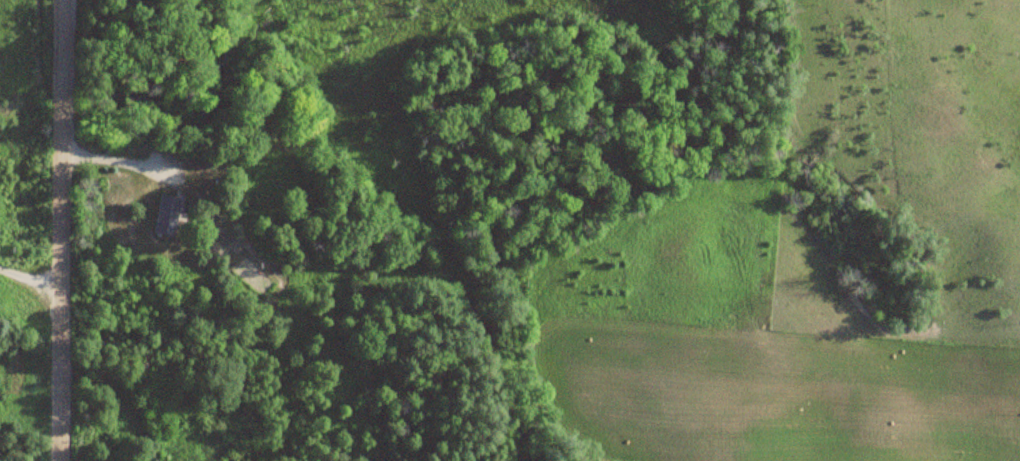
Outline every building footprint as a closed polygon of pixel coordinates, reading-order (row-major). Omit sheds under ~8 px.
[(153,234),(176,239),(183,199),(160,195),(153,234)]
